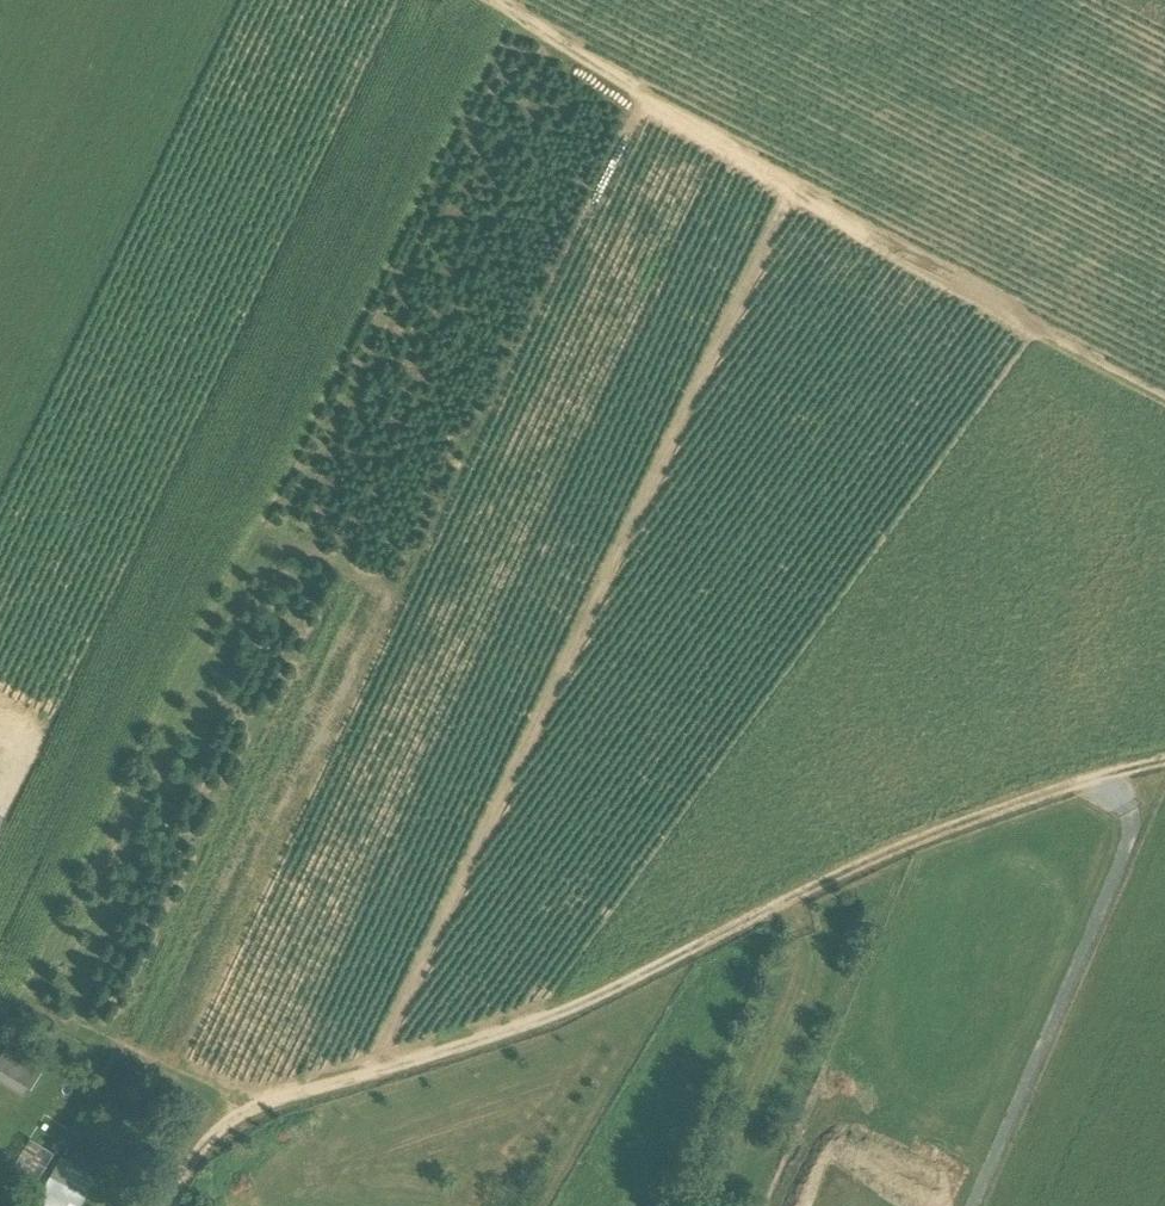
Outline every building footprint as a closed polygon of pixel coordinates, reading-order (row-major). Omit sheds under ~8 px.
[(44,1065),(4,1046),(0,1055),(0,1083),(29,1096),(44,1065)] [(85,1195),(50,1176),(34,1205),(79,1205),(85,1195)]
